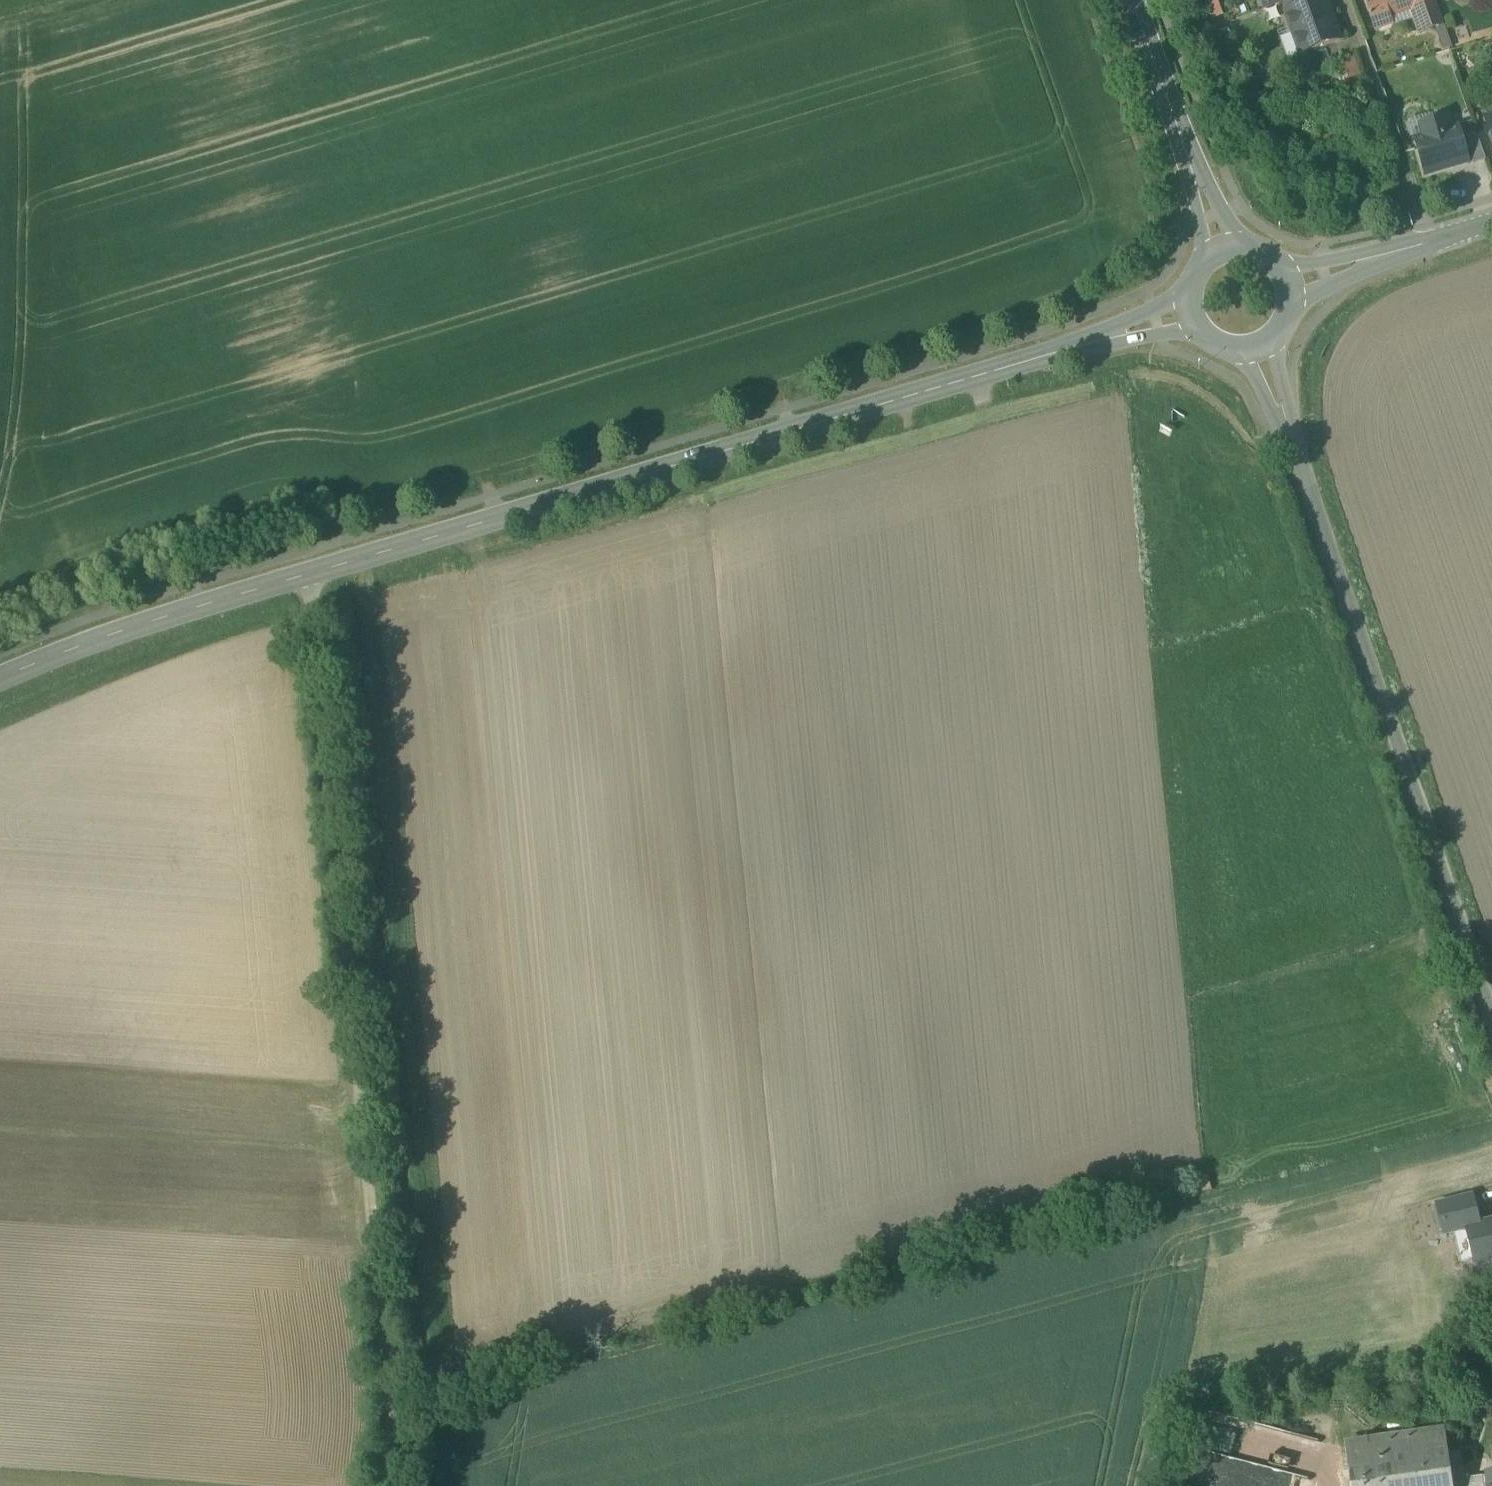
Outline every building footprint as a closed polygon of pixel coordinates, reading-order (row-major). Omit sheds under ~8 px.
[(1265,9),(1284,2),(1289,0),(1262,0),(1265,9)] [(1301,8),(1298,0),(1289,0),(1284,2),(1288,13),(1287,13),(1295,35),(1299,34),(1306,53),(1341,41),(1329,8),(1327,9),(1317,5),(1317,3),(1301,8)] [(1373,22),(1375,21),(1378,31),(1391,26),(1388,17),(1411,9),(1417,6),(1415,0),(1366,0),(1373,22)] [(1417,6),(1411,9),(1419,34),(1445,25),(1436,0),(1415,0),(1417,6)] [(1347,82),(1363,76),(1357,57),(1341,63),(1347,82)] [(1421,142),(1413,144),(1422,179),(1467,167),(1459,138),(1458,131),(1449,133),(1446,123),(1418,130),(1421,142)] [(1459,138),(1467,167),(1482,163),(1474,134),(1459,138)] [(1198,1450),(1286,1470),(1294,1432),(1207,1412),(1198,1450)] [(1346,1446),(1352,1485),(1453,1485),(1449,1455),(1445,1432),(1346,1446)] [(1486,1473),(1486,1477),(1463,1480),(1459,1453),(1449,1455),(1453,1485),(1491,1485),(1491,1472),(1486,1473)]
